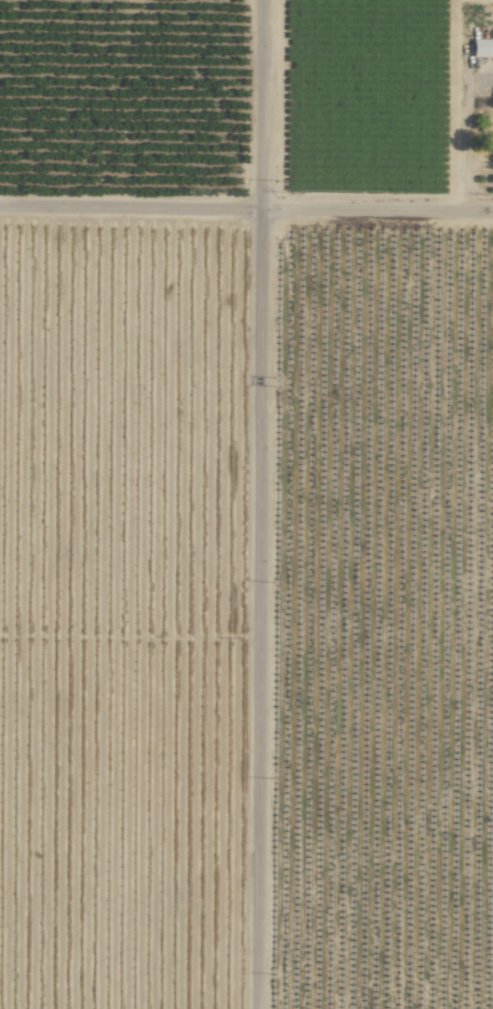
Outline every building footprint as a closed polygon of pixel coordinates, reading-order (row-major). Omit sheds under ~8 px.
[(472,57),(492,57),(492,39),(472,39),(472,57)]
